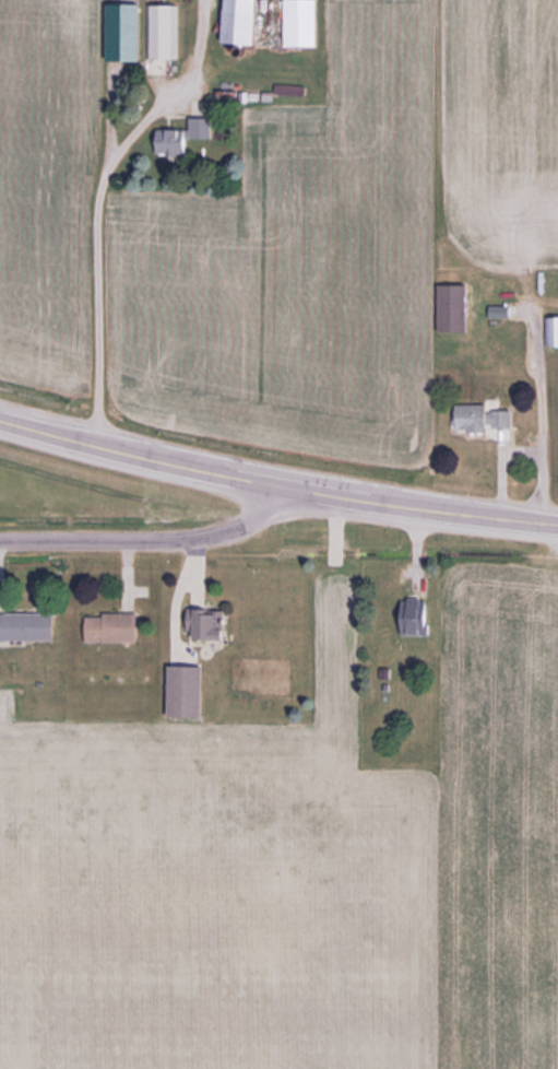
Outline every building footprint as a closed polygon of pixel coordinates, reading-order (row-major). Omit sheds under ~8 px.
[(228,42),(260,44),(262,0),(230,0),(228,42)] [(178,4),(147,4),(147,59),(178,59),(178,4)] [(192,117),(192,129),(157,129),(157,154),(191,154),(191,139),(214,139),(214,117),(192,117)] [(440,285),(440,333),(471,333),(471,285),(440,285)] [(557,347),(557,317),(547,317),(547,347),(557,347)] [(514,411),(491,411),(491,405),(460,405),(460,431),(515,431),(514,411)] [(402,635),(433,635),(433,600),(402,600),(402,635)] [(230,639),(230,609),(190,609),(190,639),(230,639)] [(0,614),(0,642),(58,642),(58,614),(0,614)] [(141,642),(141,614),(89,614),(89,642),(141,642)] [(208,717),(208,666),(173,666),(173,717),(208,717)]
